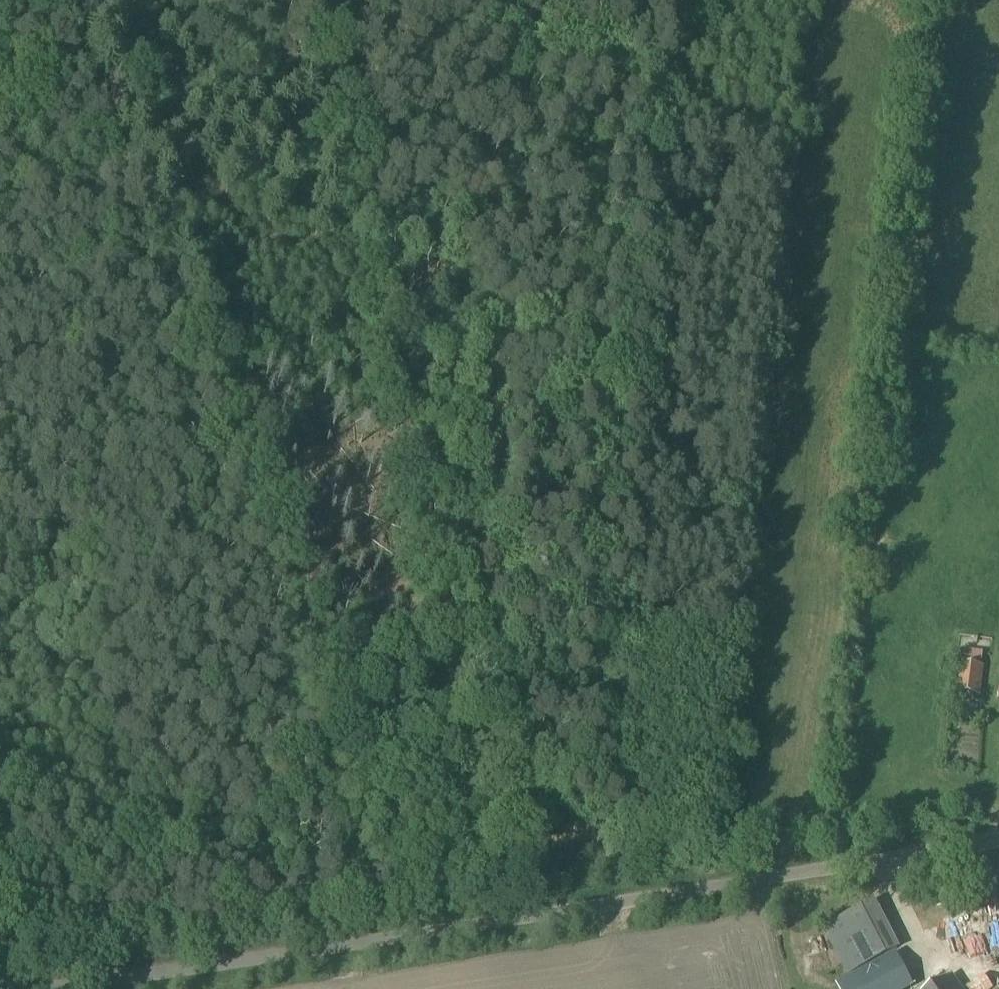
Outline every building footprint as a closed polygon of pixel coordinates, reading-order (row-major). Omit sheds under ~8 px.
[(961,667),(958,693),(979,695),(982,669),(961,667)] [(913,988),(894,954),(835,986),(837,988),(912,988),(913,988)] [(938,977),(922,988),(960,988),(947,970),(938,977)] [(981,978),(967,988),(968,988),(989,988),(981,978)]
